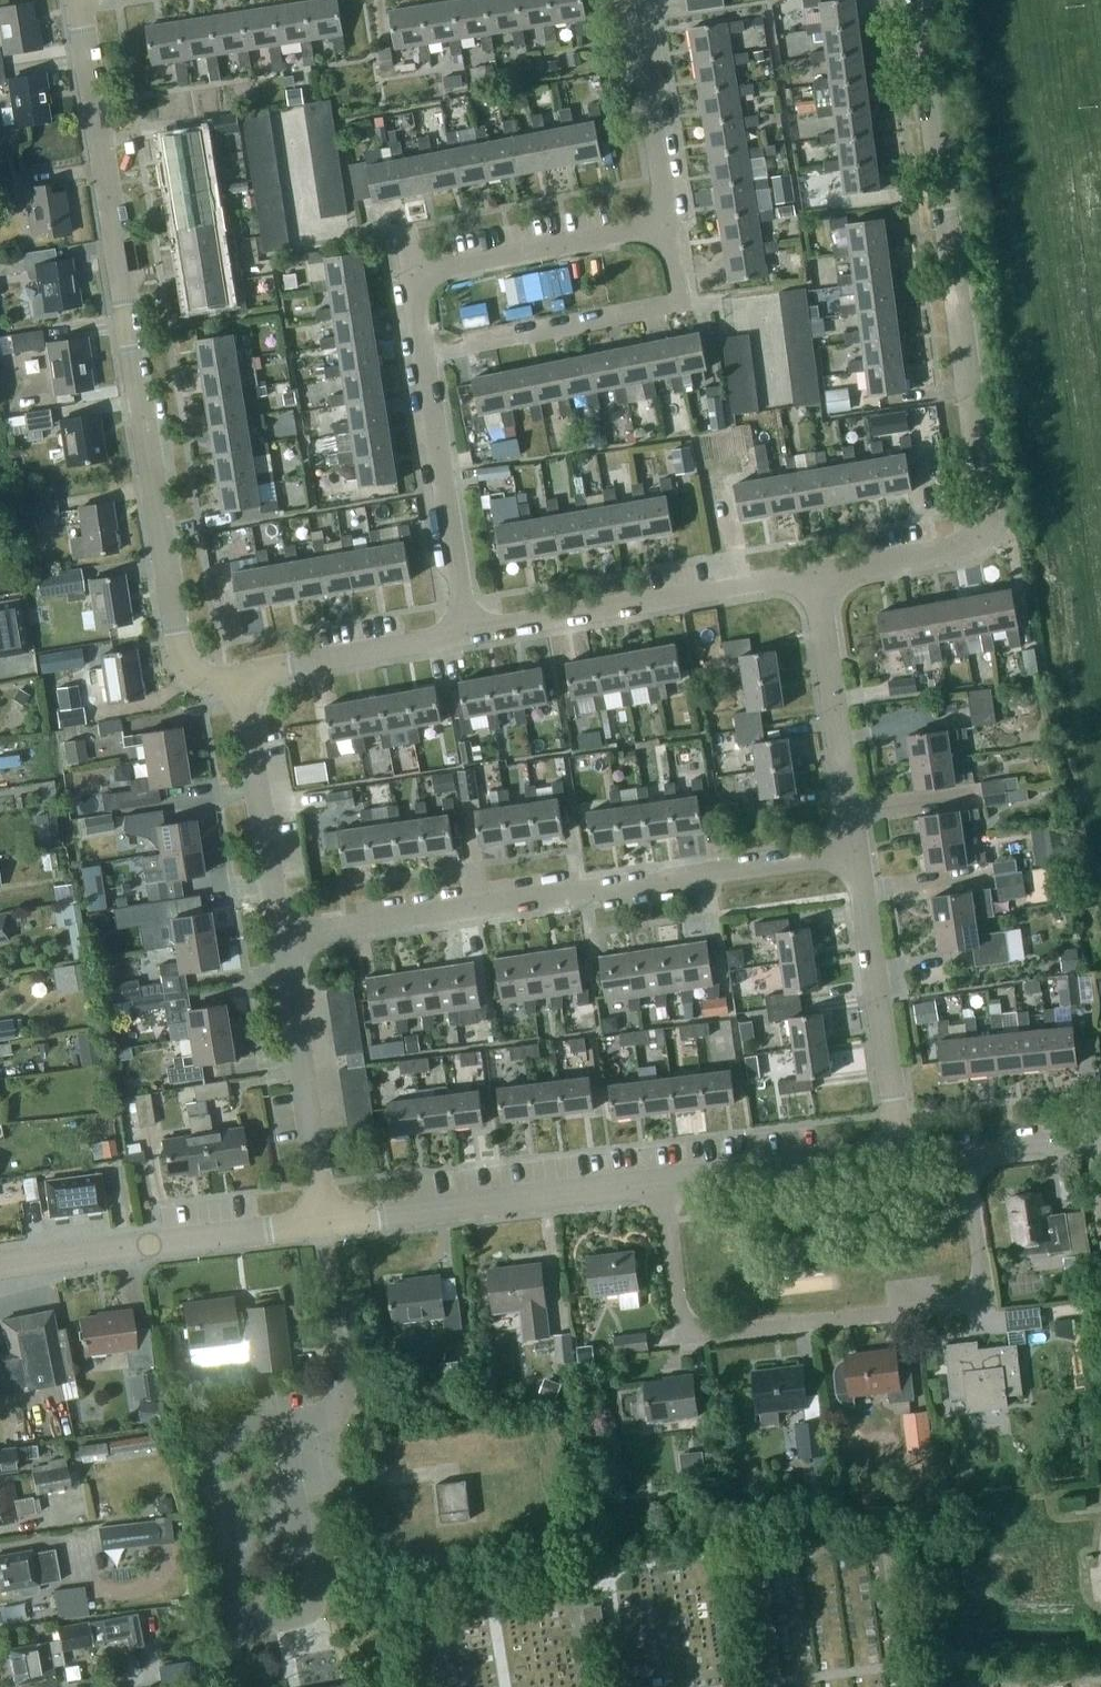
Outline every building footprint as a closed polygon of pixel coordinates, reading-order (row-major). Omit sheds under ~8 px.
[(338,0),(325,0),(307,3),(313,40),(334,36),(336,52),(345,50),(338,0)] [(490,34),(484,0),(461,0),(453,1),(458,38),(480,35),(483,51),(492,50),(490,34)] [(522,28),(517,0),(484,0),(490,34),(511,30),(513,46),(524,45),(522,28)] [(553,23),(550,0),(517,0),(522,28),(543,25),(546,41),(556,39),(553,23)] [(553,23),(574,20),(577,36),(587,34),(581,0),(550,0),(553,23)] [(689,12),(725,7),(724,0),(687,0),(689,12)] [(822,23),(823,30),(857,25),(853,0),(840,0),(821,3),(820,0),(803,0),(804,9),(820,7),(822,23)] [(458,38),(453,1),(421,6),(428,44),(449,41),(451,57),(461,55),(458,38)] [(313,40),(307,3),(275,8),(281,45),(301,42),(305,67),(316,65),(313,40)] [(5,53),(39,47),(36,30),(33,31),(29,4),(0,8),(0,26),(5,53)] [(430,60),(428,44),(421,6),(389,11),(395,49),(417,46),(419,62),(430,60)] [(281,45),(275,8),(245,12),(251,49),(271,46),(275,72),(285,71),(281,45)] [(250,49),(251,49),(245,12),(212,17),(218,54),(239,51),(241,67),(253,65),(250,49)] [(217,54),(218,54),(212,17),(181,22),(187,59),(209,56),(212,82),(221,80),(217,54)] [(762,17),(754,18),(756,32),(764,31),(762,17)] [(187,59),(181,22),(148,27),(154,64),(177,61),(180,86),(191,85),(187,59)] [(691,30),(696,61),(733,54),(730,33),(744,31),(742,22),(691,30)] [(806,26),(807,30),(807,35),(823,33),(825,51),(826,58),(861,53),(857,25),(823,30),(822,23),(806,26)] [(378,49),(381,68),(394,66),(392,47),(378,49)] [(864,79),(861,53),(826,58),(825,51),(810,53),(812,63),(826,61),(829,78),(829,84),(864,79)] [(696,61),(701,92),(738,86),(735,64),(749,61),(747,52),(733,54),(696,61)] [(566,55),(568,66),(580,64),(579,53),(566,55)] [(556,61),(543,63),(545,72),(557,70),(556,61)] [(477,69),(470,70),(472,84),(496,80),(493,65),(483,67),(477,69)] [(525,65),(511,68),(512,79),(526,76),(525,65)] [(459,73),(442,75),(444,89),(461,87),(459,73)] [(9,80),(15,124),(47,120),(43,91),(47,91),(45,75),(9,80)] [(868,107),(864,79),(829,84),(829,78),(814,80),(815,90),(830,88),(832,105),(833,112),(868,107)] [(701,92),(706,124),(743,118),(739,95),(754,93),(752,83),(738,86),(701,92)] [(331,100),(304,104),(306,118),(333,114),(331,100)] [(590,122),(573,126),(566,127),(574,164),(601,159),(594,123),(601,122),(598,103),(587,105),(590,122)] [(872,135),(868,107),(833,112),(832,105),(817,107),(818,118),(834,116),(836,133),(837,140),(872,135)] [(562,128),(545,131),(538,133),(546,170),(574,164),(566,127),(573,126),(569,108),(559,110),(562,128)] [(245,127),(272,123),(269,110),(243,114),(245,127)] [(218,129),(218,135),(241,132),(238,114),(216,116),(216,119),(181,123),(183,134),(218,129)] [(308,130),(335,126),(333,114),(306,118),(308,130)] [(535,134),(517,138),(510,139),(517,176),(546,170),(538,133),(545,131),(541,114),(531,116),(535,134)] [(771,114),(760,116),(761,125),(772,124),(771,114)] [(706,124),(711,155),(748,149),(744,128),(759,126),(758,115),(743,118),(706,124)] [(506,139),(489,142),(481,144),(489,181),(517,176),(510,139),(517,138),(513,120),(502,122),(506,139)] [(245,127),(247,140),(274,136),(272,123),(245,127)] [(461,149),(461,148),(453,150),(461,187),(489,181),(481,144),(489,142),(485,125),(474,127),(478,145),(461,149)] [(308,130),(310,143),(337,139),(335,126),(308,130)] [(432,154),(425,155),(433,192),(461,187),(453,150),(461,148),(457,131),(446,133),(450,151),(432,154)] [(165,139),(169,164),(169,166),(205,160),(207,168),(224,166),(222,155),(220,155),(219,146),(203,148),(201,133),(165,139)] [(876,162),(872,135),(837,140),(836,133),(821,135),(822,145),(837,143),(840,160),(839,160),(840,167),(876,162)] [(247,140),(249,152),(275,148),(274,136),(247,140)] [(421,156),(403,160),(397,161),(404,198),(433,192),(425,155),(432,154),(429,137),(418,139),(421,156)] [(339,151),(337,139),(310,143),(312,155),(339,151)] [(375,204),(401,199),(404,198),(397,161),(403,160),(400,142),(390,144),(390,147),(393,162),(384,164),(367,167),(373,197),(375,204)] [(775,145),(762,147),(764,157),(776,155),(775,145)] [(390,147),(381,148),(384,164),(393,162),(390,147)] [(711,155),(716,187),(753,181),(749,159),(764,157),(762,147),(748,149),(711,155)] [(277,161),(275,148),(249,152),(251,165),(277,161)] [(339,151),(312,155),(314,168),(341,163),(339,151)] [(206,168),(207,168),(205,160),(169,166),(174,194),(210,189),(211,196),(228,194),(226,183),(209,185),(206,168)] [(880,191),(876,162),(840,167),(839,160),(824,163),(826,173),(841,171),(845,196),(880,191)] [(277,161),(251,165),(253,177),(279,173),(277,161)] [(366,161),(349,165),(356,200),(373,197),(367,167),(367,164),(366,161)] [(341,163),(314,168),(316,180),(343,176),(341,163)] [(279,173),(253,177),(255,190),(281,186),(279,173)] [(45,232),(46,239),(70,235),(63,191),(51,193),(49,185),(23,189),(21,176),(0,179),(0,195),(1,200),(24,196),(31,235),(45,232)] [(316,180),(318,192),(345,188),(343,176),(316,180)] [(716,187),(721,219),(757,212),(754,191),(769,188),(767,179),(753,181),(716,187)] [(247,181),(229,184),(230,194),(249,191),(247,181)] [(257,202),(283,198),(281,186),(255,190),(256,195),(257,202)] [(347,201),(345,188),(318,192),(320,205),(347,201)] [(211,196),(210,189),(174,194),(178,224),(215,218),(216,225),(233,222),(232,212),(214,215),(211,196)] [(258,207),(259,215),(285,211),(283,198),(257,202),(258,207)] [(349,214),(347,201),(320,205),(322,218),(349,214)] [(793,205),(778,208),(779,218),(795,216),(793,205)] [(721,219),(725,249),(763,244),(759,222),(774,220),(772,210),(757,212),(721,219)] [(287,223),(285,211),(259,215),(261,227),(287,223)] [(216,225),(215,218),(178,224),(183,252),(220,246),(221,254),(238,251),(236,240),(219,243),(216,225)] [(849,246),(849,253),(887,248),(884,220),(847,224),(846,218),(829,220),(830,232),(847,230),(849,246)] [(262,237),(263,240),(289,236),(287,223),(261,227),(262,237)] [(291,249),(289,236),(263,240),(265,253),(291,249)] [(763,244),(725,249),(730,281),(767,275),(764,253),(778,251),(777,242),(763,244)] [(221,254),(220,246),(183,252),(187,281),(224,275),(225,283),(243,280),(241,269),(224,272),(221,254)] [(852,274),(853,281),(891,277),(887,248),(849,253),(849,246),(833,248),(834,259),(850,257),(852,274)] [(329,280),(330,286),(366,280),(361,252),(325,258),(324,251),(307,254),(308,265),(326,262),(329,280)] [(800,253),(787,255),(789,271),(802,270),(800,253)] [(21,255),(0,258),(0,275),(23,271),(21,255)] [(32,305),(34,319),(56,315),(55,310),(80,306),(77,285),(73,285),(69,259),(34,265),(39,295),(35,297),(32,300),(32,305)] [(296,274),(283,276),(285,289),(298,287),(296,274)] [(856,303),(857,310),(895,305),(891,277),(853,281),(852,274),(837,277),(838,288),(854,286),(856,303)] [(224,283),(225,283),(224,275),(187,281),(192,309),(227,304),(229,312),(246,310),(244,297),(227,300),(224,283)] [(836,275),(824,277),(826,290),(838,288),(837,277),(836,275)] [(333,309),(334,316),(370,310),(366,280),(330,286),(329,280),(312,282),(313,293),(330,290),(333,309)] [(806,289),(780,292),(782,304),(807,301),(806,289)] [(809,313),(807,301),(782,304),(783,316),(809,313)] [(860,332),(861,338),(899,333),(895,305),(857,310),(856,303),(840,305),(842,317),(858,315),(860,332)] [(334,320),(337,337),(338,343),(375,337),(370,310),(334,316),(333,309),(316,311),(318,322),(334,320)] [(811,326),(809,313),(783,316),(785,330),(811,326)] [(813,339),(811,326),(785,330),(787,343),(813,339)] [(39,332),(8,336),(10,354),(41,350),(39,332)] [(862,344),(863,358),(865,368),(903,363),(899,333),(861,338),(860,332),(844,334),(845,346),(862,344)] [(685,337),(672,340),(679,376),(671,377),(675,394),(685,392),(687,392),(684,373),(708,368),(702,334),(685,337)] [(197,341),(201,367),(201,370),(239,364),(240,371),(256,368),(255,358),(238,361),(234,335),(197,341)] [(751,348),(750,336),(724,339),(726,352),(751,348)] [(341,365),(342,372),(379,366),(375,337),(338,343),(337,337),(320,340),(322,350),(339,347),(341,365)] [(815,354),(813,339),(787,343),(789,358),(815,354)] [(47,346),(54,394),(90,388),(84,355),(87,354),(85,340),(47,346)] [(672,340),(647,345),(643,345),(650,381),(643,383),(646,401),(657,398),(654,381),(671,377),(679,376),(672,340)] [(625,386),(643,383),(650,381),(643,345),(614,351),(621,387),(614,388),(618,406),(628,404),(625,386)] [(753,360),(751,348),(726,352),(728,365),(753,360)] [(614,388),(621,387),(614,351),(587,356),(594,392),(586,394),(590,411),(601,409),(597,392),(614,388)] [(816,369),(815,354),(789,358),(791,373),(816,369)] [(586,394),(594,392),(587,356),(558,362),(565,398),(558,399),(562,417),(573,415),(569,397),(586,394)] [(906,391),(903,366),(903,363),(865,368),(863,358),(864,361),(847,363),(849,374),(866,372),(869,396),(906,391)] [(755,374),(753,360),(728,365),(730,378),(755,374)] [(558,399),(565,398),(558,362),(528,368),(535,404),(529,405),(532,423),(544,420),(540,403),(558,399)] [(240,371),(239,364),(201,370),(206,399),(243,393),(244,400),(262,397),(260,387),(243,390),(240,371)] [(343,377),(346,394),(347,401),(384,395),(379,366),(342,372),(341,365),(325,368),(326,379),(343,377)] [(529,405),(535,404),(528,368),(501,373),(508,409),(501,410),(504,428),(517,426),(513,408),(529,405)] [(818,381),(816,369),(791,373),(792,385),(818,381)] [(501,410),(508,409),(501,373),(472,379),(479,414),(473,415),(477,434),(487,432),(484,414),(501,410)] [(757,387),(755,374),(730,378),(731,391),(757,387)] [(820,392),(818,381),(792,385),(794,395),(820,392)] [(758,398),(757,387),(731,391),(733,402),(758,398)] [(825,391),(828,413),(851,410),(848,388),(825,391)] [(821,403),(820,392),(794,395),(795,406),(821,403)] [(244,400),(243,393),(206,399),(211,427),(247,421),(248,428),(265,425),(263,415),(247,418),(244,400)] [(348,405),(350,423),(352,429),(388,423),(384,395),(347,401),(346,394),(329,397),(331,408),(348,405)] [(725,423),(721,397),(709,399),(712,425),(725,423)] [(760,411),(758,398),(733,402),(735,414),(760,411)] [(23,413),(26,432),(41,429),(51,428),(48,410),(23,413)] [(870,417),(873,435),(909,430),(906,412),(870,417)] [(105,460),(97,414),(59,421),(67,467),(105,460)] [(13,415),(2,417),(4,426),(14,424),(13,415)] [(251,447),(248,428),(247,421),(211,427),(216,458),(253,452),(254,458),(270,455),(268,445),(251,447)] [(355,452),(354,452),(355,458),(393,452),(388,423),(352,429),(350,423),(334,425),(336,435),(352,433),(355,452)] [(41,429),(26,432),(27,440),(42,438),(41,429)] [(885,457),(878,458),(885,496),(914,490),(907,454),(913,453),(910,434),(899,436),(902,454),(885,457)] [(856,463),(850,464),(857,501),(885,496),(878,458),(885,457),(881,439),(870,441),(873,459),(856,463)] [(743,521),(773,516),(766,479),(772,478),(765,443),(754,445),(759,470),(750,471),(752,481),(736,484),(743,521)] [(828,468),(822,469),(829,506),(857,501),(850,464),(856,463),(852,445),(842,447),(845,465),(828,468)] [(695,471),(691,447),(672,450),(676,474),(695,471)] [(825,450),(820,451),(815,452),(818,470),(800,473),(799,473),(793,474),(800,511),(829,506),(822,469),(828,468),(825,450)] [(254,458),(253,452),(216,458),(220,485),(256,479),(257,485),(274,482),(273,473),(257,476),(254,458)] [(397,481),(393,456),(393,452),(355,458),(354,452),(338,454),(339,464),(357,461),(361,487),(397,481)] [(773,516),(800,511),(793,474),(799,473),(796,455),(787,457),(790,475),(772,478),(766,479),(773,516)] [(510,467),(492,470),(493,479),(511,477),(510,467)] [(257,485),(256,479),(220,485),(225,513),(259,507),(261,515),(279,512),(277,500),(259,503),(257,485)] [(645,500),(638,501),(645,538),(674,532),(668,497),(673,496),(670,479),(661,481),(663,497),(645,500)] [(617,504),(610,505),(617,542),(645,538),(638,501),(645,500),(642,484),(631,486),(634,501),(617,504)] [(588,510),(582,511),(588,547),(617,542),(610,505),(617,504),(614,489),(604,491),(607,507),(588,510)] [(569,513),(560,515),(554,516),(560,552),(588,547),(582,511),(588,510),(585,494),(575,496),(576,503),(567,505),(569,513)] [(531,520),(530,520),(524,521),(530,557),(560,552),(554,516),(560,515),(557,499),(546,501),(549,517),(531,520)] [(17,505),(20,530),(37,528),(36,518),(56,516),(54,500),(17,505)] [(112,518),(110,503),(77,508),(81,536),(69,538),(72,558),(114,551),(109,518),(112,518)] [(503,562),(526,558),(530,557),(524,521),(530,520),(528,504),(518,506),(520,522),(496,526),(503,562)] [(410,579),(404,543),(411,542),(408,525),(397,527),(400,544),(383,547),(375,548),(381,584),(410,579)] [(323,530),(311,532),(313,541),(323,540),(324,539),(323,530)] [(372,549),(355,552),(347,553),(353,589),(381,584),(375,548),(383,547),(380,530),(369,532),(372,549)] [(355,552),(352,535),(340,537),(343,554),(326,557),(318,558),(325,594),(353,589),(347,553),(355,552)] [(326,557),(323,540),(313,541),(312,542),(315,559),(298,562),(290,563),(296,599),(325,594),(318,558),(326,557)] [(295,545),(284,547),(286,564),(269,567),(262,568),(268,604),(296,599),(290,563),(298,562),(295,545)] [(255,552),(258,569),(233,573),(239,609),(268,604),(262,568),(269,567),(267,550),(255,552)] [(78,569),(35,577),(39,598),(66,594),(65,587),(81,585),(78,569)] [(129,622),(122,577),(89,581),(97,628),(129,622)] [(1011,589),(985,594),(991,632),(1006,629),(1009,649),(1020,647),(1017,627),(1018,627),(1011,589)] [(991,632),(985,594),(958,598),(965,637),(980,634),(983,653),(995,651),(991,632)] [(965,637),(958,598),(934,603),(940,641),(954,639),(958,658),(969,656),(965,637)] [(27,652),(18,599),(0,602),(0,656),(27,652)] [(934,603),(906,608),(912,647),(928,644),(932,663),(943,661),(940,641),(934,603)] [(912,647),(906,608),(879,613),(886,651),(901,648),(905,668),(916,666),(912,647)] [(740,657),(744,684),(780,679),(776,652),(751,656),(749,640),(723,644),(726,659),(740,657)] [(648,685),(650,701),(667,698),(664,682),(682,679),(676,644),(648,649),(654,684),(648,685)] [(101,654),(108,702),(141,697),(134,649),(101,654)] [(620,654),(626,689),(620,690),(623,706),(634,704),(631,688),(648,685),(654,684),(648,649),(620,654)] [(1026,677),(1038,675),(1034,651),(1022,653),(1026,677)] [(603,693),(620,690),(626,689),(620,654),(593,659),(599,694),(593,695),(596,711),(606,709),(603,693)] [(568,716),(579,714),(576,698),(593,695),(599,694),(593,659),(565,663),(571,698),(565,699),(568,716)] [(517,725),(527,723),(524,707),(548,703),(542,668),(514,672),(520,708),(514,709),(517,725)] [(486,714),(489,730),(500,728),(497,712),(514,709),(520,708),(514,672),(486,677),(493,713),(486,714)] [(465,717),(459,718),(462,734),(472,732),(471,728),(480,726),(478,715),(486,714),(493,713),(486,677),(459,682),(465,717)] [(888,681),(890,696),(917,693),(915,678),(888,681)] [(734,714),(736,730),(737,730),(763,726),(761,710),(784,706),(780,679),(744,684),(748,712),(734,714)] [(83,708),(76,709),(73,685),(56,688),(62,727),(85,724),(83,708)] [(410,743),(420,742),(418,726),(441,722),(435,686),(407,691),(413,727),(407,728),(410,743)] [(967,691),(968,694),(972,728),(995,725),(994,713),(991,688),(967,691)] [(19,689),(12,700),(23,706),(29,695),(19,689)] [(382,748),(393,746),(390,731),(407,728),(413,727),(407,691),(380,696),(386,732),(380,733),(382,748)] [(355,753),(366,751),(363,736),(380,733),(386,732),(380,696),(352,701),(358,736),(352,737),(355,753)] [(352,737),(358,736),(352,701),(324,706),(330,740),(325,741),(328,758),(338,756),(335,740),(352,737)] [(98,724),(99,734),(123,730),(121,720),(98,724)] [(754,744),(757,771),(793,766),(789,739),(765,743),(763,726),(737,730),(736,730),(711,734),(714,756),(740,752),(739,746),(754,744)] [(179,727),(123,736),(124,746),(143,743),(145,761),(183,756),(179,727)] [(908,737),(912,763),(951,758),(948,741),(967,738),(965,728),(908,737)] [(66,740),(70,762),(88,759),(85,736),(66,740)] [(130,790),(118,791),(120,807),(160,801),(158,785),(187,781),(183,756),(145,761),(148,778),(129,781),(130,790)] [(912,763),(916,790),(974,781),(972,771),(953,774),(951,758),(912,763)] [(299,782),(329,777),(327,760),(296,765),(299,782)] [(793,766),(757,771),(761,798),(746,801),(749,817),(774,813),(772,797),(797,793),(793,766)] [(475,769),(458,772),(463,801),(479,798),(475,769)] [(981,784),(982,794),(1005,791),(1019,789),(1018,778),(981,784)] [(677,799),(670,800),(675,836),(703,832),(698,797),(704,796),(702,779),(691,780),(694,797),(677,799)] [(563,834),(558,799),(565,798),(562,781),(552,782),(554,799),(537,801),(530,802),(535,838),(563,834)] [(642,804),(647,840),(675,836),(670,800),(677,799),(674,783),(664,784),(666,801),(649,803),(642,804)] [(527,803),(510,805),(503,806),(508,842),(535,838),(530,802),(537,801),(535,785),(524,786),(527,803)] [(642,804),(649,803),(647,787),(636,788),(639,805),(622,807),(615,808),(620,844),(647,840),(642,804)] [(508,842),(503,806),(510,805),(507,789),(497,790),(490,791),(492,808),(475,810),(480,846),(508,842)] [(982,794),(984,808),(1007,805),(1007,802),(1028,799),(1027,789),(1005,792),(1005,791),(982,794)] [(352,790),(325,794),(327,808),(354,805),(352,790)] [(615,808),(622,807),(619,791),(609,792),(611,809),(587,812),(592,848),(620,844),(615,808)] [(453,797),(442,798),(445,815),(428,817),(421,818),(426,854),(454,850),(449,815),(455,814),(453,797)] [(426,854),(421,818),(428,817),(425,801),(415,802),(417,819),(400,821),(393,822),(398,858),(426,854)] [(373,825),(366,826),(371,862),(398,858),(393,822),(400,821),(398,805),(387,806),(390,823),(373,825)] [(921,817),(925,844),(963,839),(960,821),(979,818),(978,808),(921,817)] [(366,826),(373,825),(370,809),(360,810),(362,827),(337,831),(343,866),(371,862),(366,826)] [(161,810),(124,815),(123,831),(146,837),(159,852),(159,853),(198,846),(194,819),(163,824),(161,810)] [(113,831),(110,814),(84,818),(86,835),(113,831)] [(1044,827),(1049,862),(1062,861),(1057,825),(1044,827)] [(925,844),(929,871),(985,863),(984,852),(965,855),(963,839),(925,844)] [(159,853),(162,869),(143,872),(145,882),(203,872),(198,846),(159,853)] [(993,865),(994,875),(1017,872),(1015,861),(993,865)] [(994,875),(996,890),(1024,886),(1022,873),(1017,874),(1017,872),(994,875)] [(933,897),(937,924),(975,918),(994,915),(990,889),(933,897)] [(88,957),(78,903),(63,906),(73,959),(88,957)] [(126,908),(127,918),(150,915),(149,904),(126,908)] [(171,928),(174,945),(212,939),(207,912),(150,921),(152,932),(171,928)] [(10,940),(6,915),(0,916),(0,942),(10,940)] [(975,918),(937,924),(941,951),(973,946),(976,966),(1011,961),(1006,930),(977,934),(975,918)] [(775,933),(780,963),(813,958),(809,929),(789,931),(787,919),(754,924),(756,936),(775,933)] [(177,962),(158,965),(159,975),(217,966),(213,939),(175,945),(177,962)] [(707,985),(709,999),(718,998),(719,998),(719,983),(712,984),(706,942),(679,946),(686,988),(693,987),(707,985)] [(653,950),(660,992),(666,991),(680,988),(682,1003),(693,1002),(693,987),(686,988),(679,946),(653,950)] [(562,992),(576,990),(578,1005),(588,1004),(588,989),(581,990),(575,948),(549,952),(555,994),(562,992)] [(1076,948),(1059,950),(1062,971),(1079,969),(1076,948)] [(654,992),(656,1007),(665,1006),(666,1006),(666,991),(660,992),(653,950),(627,954),(634,995),(640,994),(654,992)] [(550,994),(552,1009),(562,1007),(562,992),(555,994),(549,952),(523,956),(529,997),(535,996),(550,994)] [(630,1011),(640,1009),(640,994),(634,995),(627,954),(601,958),(607,999),(628,996),(630,1011)] [(525,1013),(535,1011),(535,996),(529,997),(523,956),(496,960),(502,1001),(523,998),(525,1013)] [(765,996),(767,1009),(800,1004),(798,991),(818,988),(813,958),(780,963),(785,993),(765,996)] [(61,966),(66,992),(92,988),(87,962),(61,966)] [(486,1004),(479,1005),(473,963),(446,967),(452,1009),(459,1008),(473,1006),(475,1020),(486,1019),(486,1004)] [(447,1010),(449,1024),(459,1023),(459,1008),(452,1009),(446,967),(420,971),(426,1013),(433,1012),(447,1010)] [(433,1012),(426,1013),(420,971),(394,975),(400,1017),(407,1016),(421,1014),(423,1028),(433,1027),(433,1012)] [(1060,974),(1061,1002),(1095,1001),(1093,972),(1060,974)] [(374,1021),(394,1017),(396,1032),(407,1031),(407,1016),(400,1017),(394,975),(367,979),(374,1021)] [(137,979),(110,983),(113,1002),(129,1000),(163,994),(161,983),(139,986),(137,979)] [(1039,979),(1025,980),(1027,994),(1041,992),(1039,979)] [(354,989),(328,993),(330,1005),(355,1001),(354,989)] [(163,994),(129,1000),(131,1011),(164,1006),(165,1006),(163,994)] [(709,1000),(701,1001),(703,1017),(729,1013),(726,997),(719,998),(718,998),(709,1000)] [(357,1014),(355,1001),(330,1005),(331,1018),(357,1014)] [(166,1013),(167,1024),(187,1021),(189,1037),(227,1031),(223,1004),(166,1013)] [(788,1019),(793,1048),(826,1043),(822,1014),(802,1017),(800,1004),(767,1009),(769,1021),(788,1019)] [(656,1007),(655,1007),(657,1019),(667,1017),(665,1006),(656,1007)] [(1045,1029),(1049,1066),(1076,1063),(1072,1026),(1056,1028),(1054,1009),(1043,1010),(1045,1029)] [(1028,1011),(1017,1012),(1022,1069),(1049,1066),(1045,1029),(1030,1031),(1028,1011)] [(333,1030),(359,1026),(357,1014),(331,1018),(333,1030)] [(991,1015),(993,1034),(992,1034),(996,1072),(1022,1069),(1018,1032),(1003,1033),(1001,1014),(991,1015)] [(616,1017),(602,1019),(605,1033),(618,1031),(616,1017)] [(969,1075),(996,1072),(992,1034),(977,1036),(975,1017),(964,1018),(966,1037),(969,1075)] [(15,1038),(12,1019),(0,1021),(0,1040),(15,1038)] [(943,1077),(969,1075),(966,1037),(951,1039),(949,1019),(938,1021),(940,1040),(939,1040),(943,1077)] [(709,1024),(696,1025),(694,1025),(695,1038),(710,1036),(709,1024)] [(685,1040),(695,1038),(694,1025),(685,1026),(679,1027),(680,1040),(685,1040)] [(361,1039),(359,1026),(333,1030),(335,1043),(361,1039)] [(663,1029),(647,1031),(648,1043),(650,1043),(650,1047),(665,1046),(663,1029)] [(94,1031),(76,1034),(81,1066),(99,1063),(94,1031)] [(192,1054),(173,1057),(174,1067),(166,1068),(168,1083),(202,1078),(200,1063),(232,1058),(227,1031),(189,1037),(192,1054)] [(634,1046),(649,1044),(648,1043),(647,1031),(632,1033),(634,1046)] [(619,1048),(634,1046),(632,1033),(618,1034),(619,1048)] [(418,1035),(405,1036),(407,1050),(419,1048),(418,1035)] [(361,1039),(335,1043),(337,1055),(346,1054),(363,1052),(361,1039)] [(569,1042),(570,1054),(586,1052),(584,1040),(569,1042)] [(826,1043),(793,1048),(797,1078),(778,1081),(780,1093),(813,1088),(811,1076),(831,1073),(826,1043)] [(382,1045),(369,1047),(371,1059),(384,1057),(382,1045)] [(538,1046),(524,1047),(525,1059),(539,1058),(538,1046)] [(525,1059),(524,1047),(510,1049),(511,1061),(525,1059)] [(365,1066),(363,1052),(346,1054),(348,1068),(365,1066)] [(481,1053),(460,1055),(462,1067),(482,1065),(481,1053)] [(429,1059),(414,1061),(416,1073),(431,1071),(429,1059)] [(416,1073),(414,1061),(399,1063),(400,1075),(416,1073)] [(365,1067),(365,1066),(348,1068),(339,1069),(341,1082),(367,1078),(365,1067)] [(730,1070),(702,1074),(706,1106),(734,1102),(730,1070)] [(702,1074),(671,1078),(676,1110),(706,1106),(702,1074)] [(587,1077),(562,1080),(558,1081),(562,1113),(591,1110),(587,1077)] [(341,1082),(343,1095),(369,1091),(367,1078),(341,1082)] [(657,1080),(641,1082),(645,1114),(676,1110),(671,1078),(657,1080)] [(193,1086),(196,1101),(228,1096),(225,1081),(193,1086)] [(532,1117),(562,1113),(558,1081),(528,1085),(532,1117)] [(613,1119),(645,1114),(641,1082),(608,1086),(613,1119)] [(118,1087),(118,1090),(118,1093),(121,1096),(126,1097),(130,1093),(130,1088),(127,1084),(122,1084),(118,1087)] [(501,1121),(532,1117),(528,1085),(497,1088),(501,1121)] [(343,1095),(345,1107),(370,1103),(369,1091),(343,1095)] [(477,1091),(450,1095),(447,1095),(451,1128),(482,1124),(477,1091)] [(154,1125),(149,1093),(133,1096),(138,1127),(154,1125)] [(423,1132),(451,1128),(447,1095),(418,1099),(423,1132)] [(392,1136),(423,1132),(418,1099),(387,1103),(392,1136)] [(195,1102),(205,1170),(246,1164),(240,1128),(211,1133),(206,1100),(195,1102)] [(205,1170),(195,1102),(185,1103),(190,1136),(161,1141),(167,1176),(205,1170)] [(372,1116),(370,1103),(345,1107),(346,1120),(372,1116)] [(374,1128),(372,1116),(346,1120),(348,1132),(374,1128)] [(143,1150),(125,1154),(127,1163),(145,1160),(143,1150)] [(50,1216),(104,1209),(100,1174),(45,1181),(50,1216)] [(1040,1193),(1008,1198),(1015,1244),(1017,1244),(1019,1253),(1022,1254),(1040,1252),(1038,1241),(1047,1239),(1049,1251),(1049,1253),(1069,1250),(1064,1212),(1043,1215),(1040,1193)] [(637,1289),(632,1253),(586,1259),(590,1295),(637,1289)] [(1064,1258),(1069,1285),(1093,1281),(1088,1254),(1064,1258)] [(519,1310),(523,1340),(548,1337),(539,1265),(516,1268),(517,1273),(488,1277),(493,1313),(519,1310)] [(392,1321),(442,1315),(444,1330),(460,1328),(457,1299),(442,1301),(439,1277),(416,1279),(417,1283),(388,1286),(392,1321)] [(287,1367),(281,1306),(241,1310),(242,1314),(232,1315),(231,1299),(183,1304),(187,1347),(236,1342),(236,1340),(244,1339),(248,1371),(287,1367)] [(950,1399),(965,1397),(966,1409),(1007,1404),(1006,1396),(1022,1394),(1016,1348),(1025,1347),(1023,1331),(1042,1328),(1039,1309),(1005,1313),(1007,1332),(1009,1346),(978,1349),(977,1341),(944,1345),(950,1399)] [(31,1388),(31,1387),(62,1382),(72,1380),(63,1330),(58,1331),(54,1311),(0,1321),(7,1354),(0,1355),(0,1394),(31,1388)] [(84,1354),(125,1349),(127,1368),(150,1366),(146,1330),(130,1331),(128,1311),(111,1313),(111,1317),(80,1320),(84,1354)] [(572,1361),(570,1334),(555,1335),(557,1362),(572,1361)] [(614,1338),(615,1353),(647,1350),(645,1335),(614,1338)] [(592,1348),(576,1350),(577,1362),(593,1360),(592,1348)] [(834,1369),(834,1376),(836,1392),(838,1398),(842,1403),(848,1406),(854,1405),(854,1406),(856,1406),(855,1404),(854,1393),(888,1390),(889,1402),(914,1399),(911,1372),(895,1374),(893,1359),(892,1350),(848,1356),(848,1359),(842,1360),(837,1364),(834,1369)] [(458,1361),(438,1363),(440,1378),(459,1375),(458,1361)] [(800,1371),(758,1376),(763,1411),(759,1411),(761,1426),(779,1424),(777,1409),(803,1406),(805,1406),(804,1396),(800,1371)] [(645,1382),(649,1420),(697,1414),(693,1375),(676,1376),(676,1379),(645,1382)] [(72,1380),(62,1382),(65,1398),(77,1396),(74,1379),(72,1380)] [(550,1380),(544,1394),(556,1398),(561,1384),(550,1380)] [(144,1400),(141,1421),(156,1423),(159,1402),(144,1400)] [(903,1414),(907,1449),(933,1447),(929,1411),(903,1414)] [(809,1432),(812,1454),(825,1452),(822,1431),(809,1432)] [(109,1441),(111,1453),(166,1444),(164,1432),(109,1441)] [(86,1441),(88,1455),(107,1453),(105,1438),(86,1441)] [(732,1438),(721,1439),(722,1452),(733,1451),(732,1438)] [(13,1448),(0,1450),(0,1472),(15,1470),(19,1469),(18,1459),(37,1457),(36,1446),(13,1448)] [(70,1488),(67,1468),(31,1474),(34,1494),(70,1488)] [(17,1519),(16,1515),(40,1510),(38,1499),(33,1500),(32,1496),(14,1500),(9,1477),(0,1478),(0,1522),(17,1519)] [(435,1485),(441,1523),(470,1519),(464,1481),(435,1485)] [(170,1497),(157,1499),(159,1513),(173,1511),(170,1497)] [(156,1520),(98,1527),(100,1544),(134,1540),(134,1546),(159,1544),(156,1520)] [(0,1556),(0,1597),(18,1593),(19,1597),(24,1601),(38,1598),(41,1594),(40,1589),(61,1584),(55,1551),(33,1556),(33,1550),(0,1556)] [(84,1587),(54,1591),(56,1613),(87,1609),(84,1587)] [(605,1633),(602,1606),(585,1608),(588,1635),(605,1633)] [(48,1641),(8,1648),(14,1683),(54,1676),(52,1666),(63,1664),(61,1650),(92,1645),(92,1643),(125,1638),(127,1649),(142,1647),(136,1613),(56,1627),(59,1640),(48,1641)] [(207,1667),(193,1669),(195,1683),(209,1681),(207,1667)]
